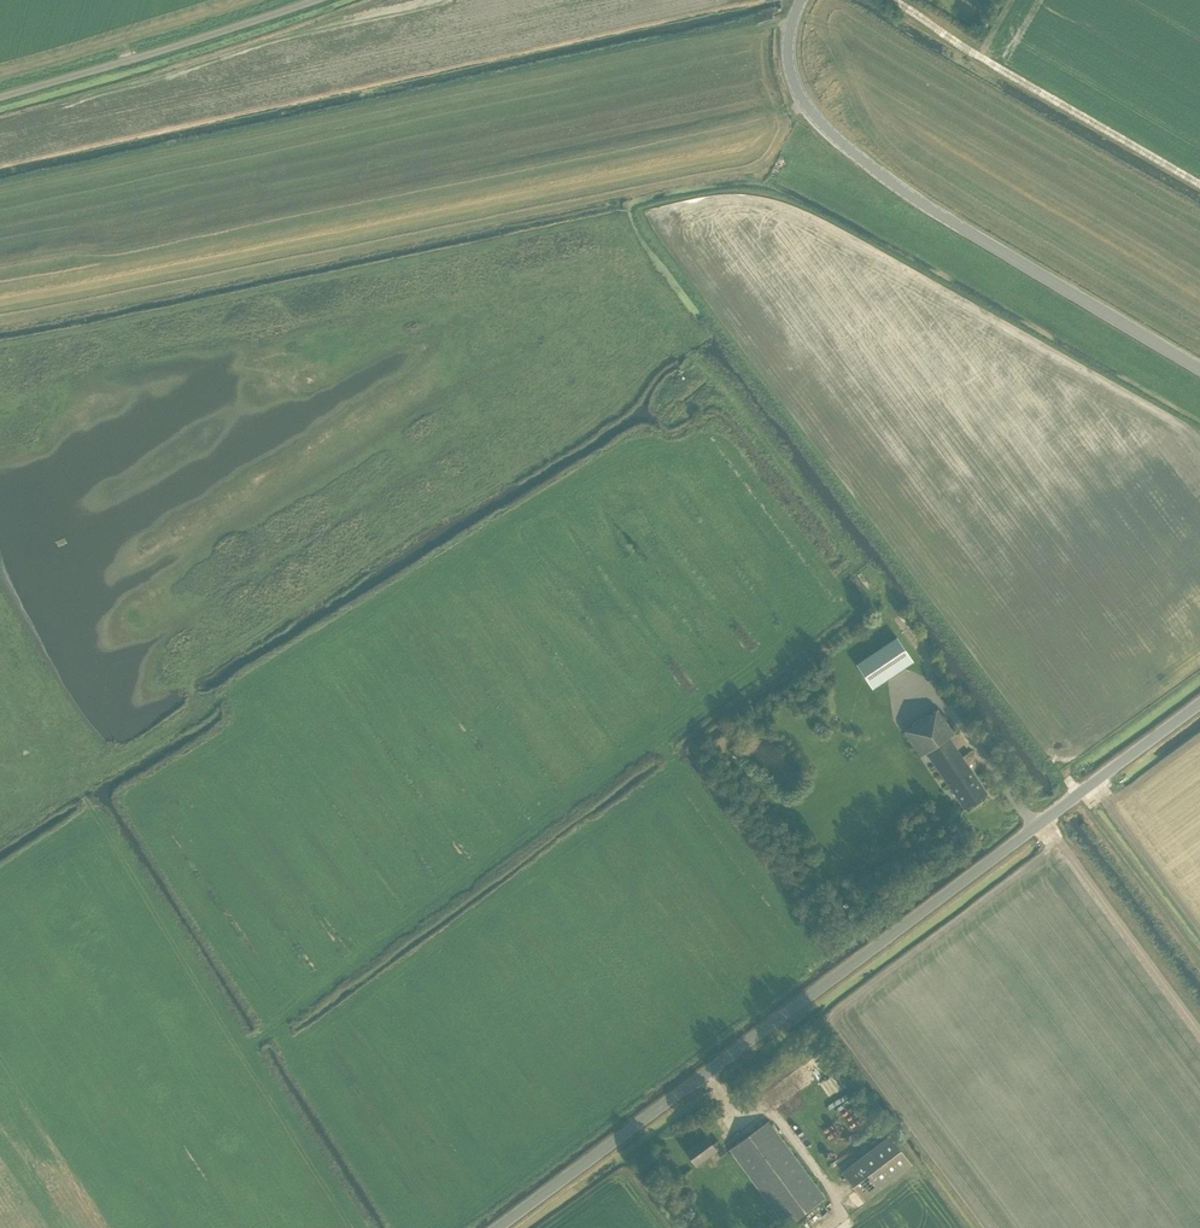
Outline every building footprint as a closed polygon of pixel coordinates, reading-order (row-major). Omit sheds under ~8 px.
[(897,638),(855,666),(871,690),(913,662),(897,638)] [(964,808),(987,792),(950,738),(955,734),(938,708),(928,715),(927,714),(913,724),(914,725),(905,732),(922,757),(927,754),(964,808)] [(974,736),(966,737),(969,749),(977,748),(974,736)] [(787,1227),(827,1198),(770,1120),(730,1150),(787,1227)] [(913,1165),(891,1135),(843,1171),(866,1201),(913,1165)] [(708,1137),(688,1152),(697,1166),(717,1152),(720,1154),(721,1156),(728,1152),(719,1140),(713,1144),(708,1137)]
